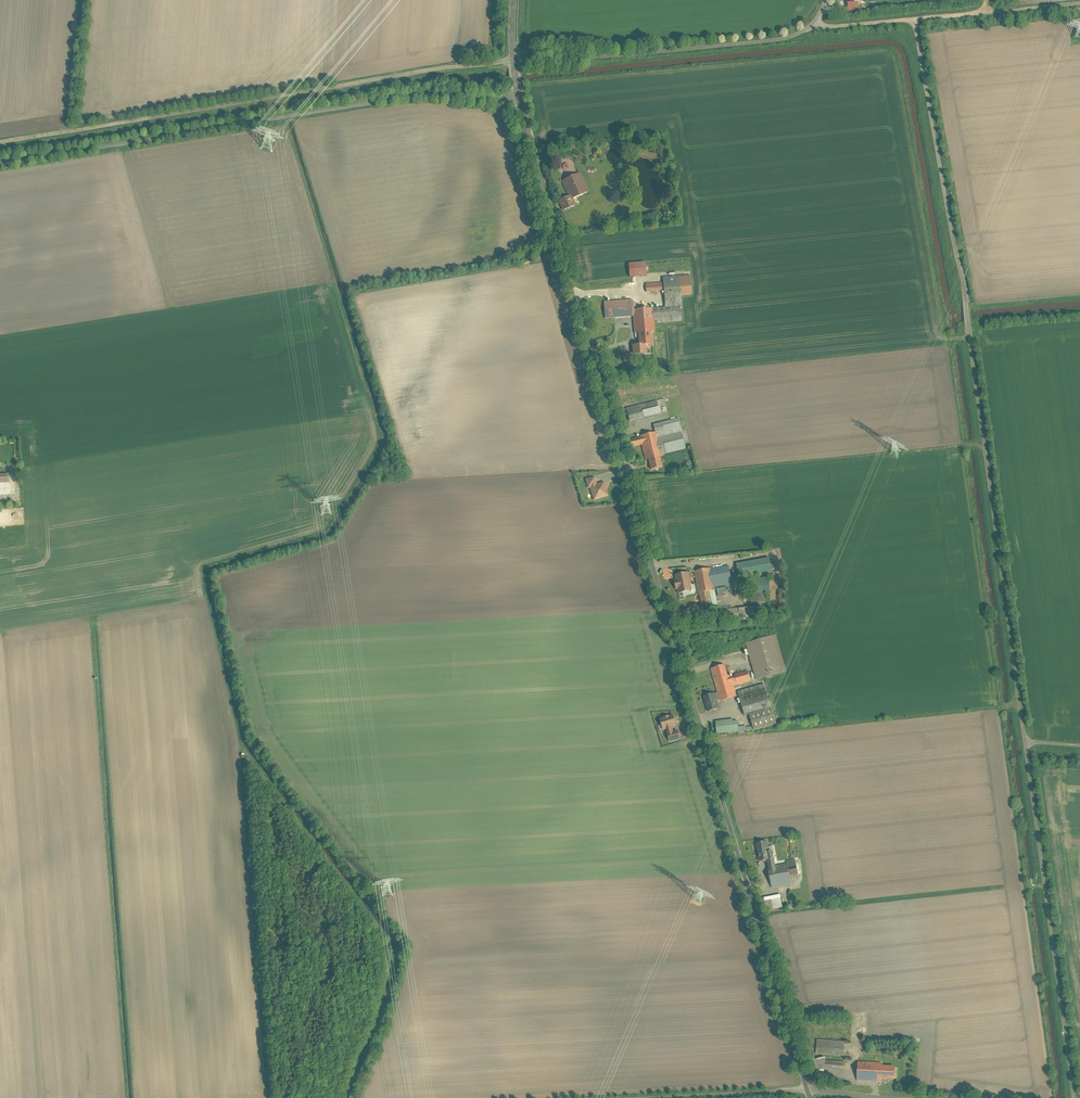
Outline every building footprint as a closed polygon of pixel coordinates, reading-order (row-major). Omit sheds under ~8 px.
[(858,3),(848,4),(849,16),(859,15),(858,3)] [(579,173),(561,181),(567,196),(571,194),(572,198),(588,191),(579,173)] [(571,194),(567,196),(559,200),(563,210),(575,204),(572,198),(571,194)] [(645,263),(602,266),(603,279),(646,275),(645,263)] [(665,306),(650,307),(651,323),(682,321),(680,295),(691,294),(689,274),(662,276),(662,282),(663,290),(665,306)] [(663,290),(662,282),(640,283),(641,291),(663,290)] [(631,301),(604,301),(605,316),(632,315),(631,309),(631,301)] [(631,309),(632,315),(633,332),(638,332),(639,342),(644,342),(650,341),(649,331),(652,331),(651,323),(650,307),(631,309)] [(639,342),(632,343),(633,354),(645,352),(644,342),(639,342)] [(656,402),(626,409),(629,420),(659,413),(656,402)] [(677,418),(652,424),(654,433),(660,455),(685,449),(677,418)] [(660,455),(654,433),(628,440),(630,448),(641,446),(645,460),(648,459),(650,469),(663,465),(660,455)] [(16,493),(15,482),(11,483),(11,472),(0,473),(0,494),(16,493)] [(594,477),(585,479),(588,489),(589,488),(593,501),(608,497),(604,482),(596,484),(594,477)] [(754,606),(706,610),(707,620),(767,615),(761,564),(738,567),(739,577),(750,576),(754,606)] [(728,565),(696,571),(702,607),(712,606),(709,589),(732,585),(728,565)] [(690,572),(675,575),(678,594),(693,592),(690,572)] [(786,670),(776,635),(746,644),(756,679),(786,670)] [(725,664),(710,668),(717,692),(714,693),(717,702),(736,696),(733,686),(750,681),(747,671),(729,677),(725,664)] [(764,683),(738,691),(745,715),(749,714),(754,730),(775,724),(764,683)] [(717,702),(714,693),(703,696),(708,712),(719,708),(717,702)] [(674,714),(660,718),(664,730),(666,730),(669,741),(681,738),(679,732),(674,733),(673,729),(678,727),(674,714)] [(733,719),(715,721),(716,732),(738,729),(737,722),(734,722),(733,719)] [(767,840),(754,842),(757,864),(767,863),(771,888),(790,885),(789,878),(797,877),(795,861),(775,864),(773,851),(769,852),(767,840)] [(780,895),(764,897),(766,908),(781,906),(780,895)] [(843,1039),(815,1037),(813,1063),(841,1065),(843,1039)] [(883,1060),(856,1059),(856,1077),(896,1078),(896,1064),(883,1064),(883,1060)]
